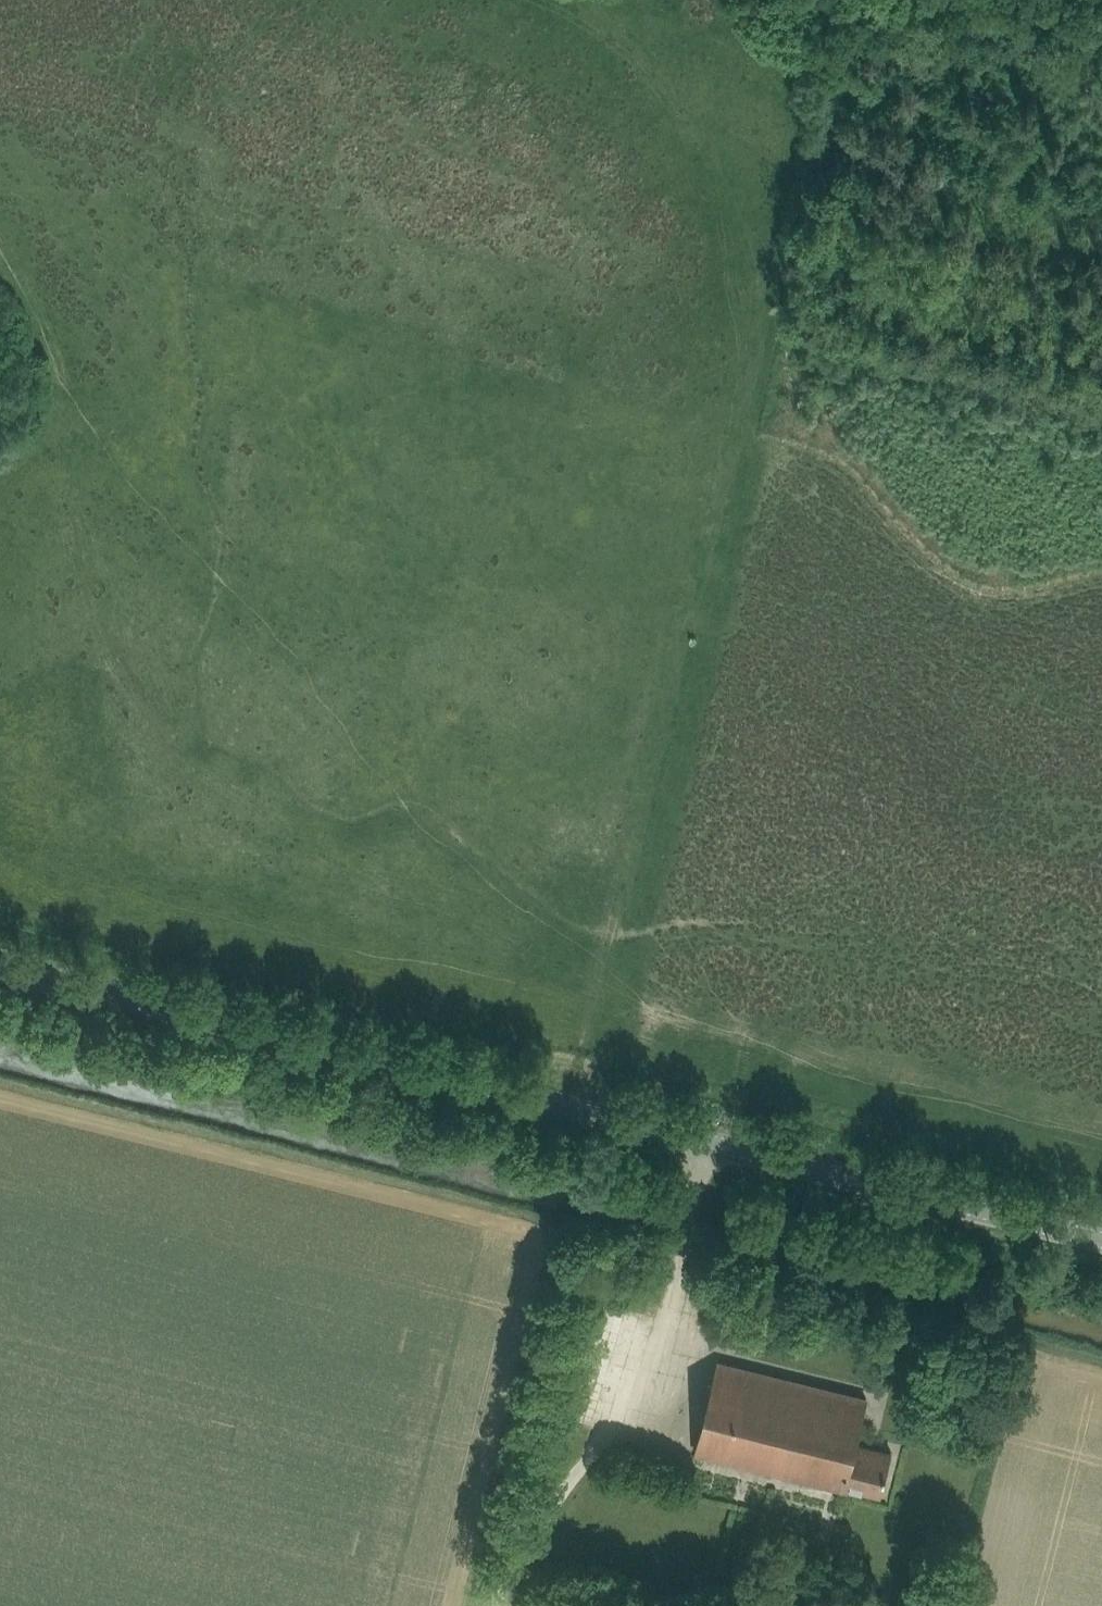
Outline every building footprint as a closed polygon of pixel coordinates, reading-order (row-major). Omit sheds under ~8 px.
[(621,1258),(620,1264),(627,1266),(629,1260),(621,1258)] [(882,1494),(892,1453),(855,1444),(866,1399),(719,1363),(697,1454),(848,1492),(849,1486),(882,1494)]
